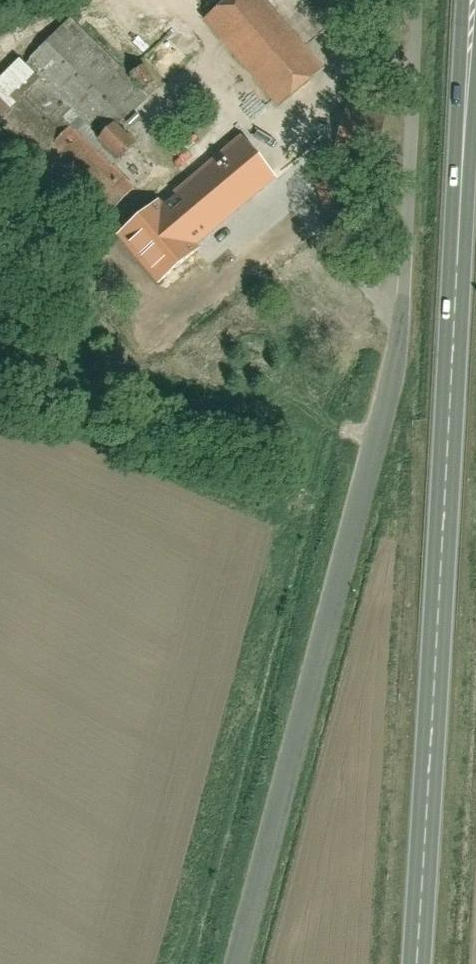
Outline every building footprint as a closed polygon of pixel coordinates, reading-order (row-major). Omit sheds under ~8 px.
[(260,0),(234,0),(205,23),(275,108),(319,72),(260,0)] [(0,79),(0,123),(96,223),(131,188),(111,167),(133,147),(113,126),(142,98),(69,23),(26,65),(21,59),(0,79)] [(275,180),(239,137),(114,240),(156,290),(197,256),(191,250),(275,180)]
